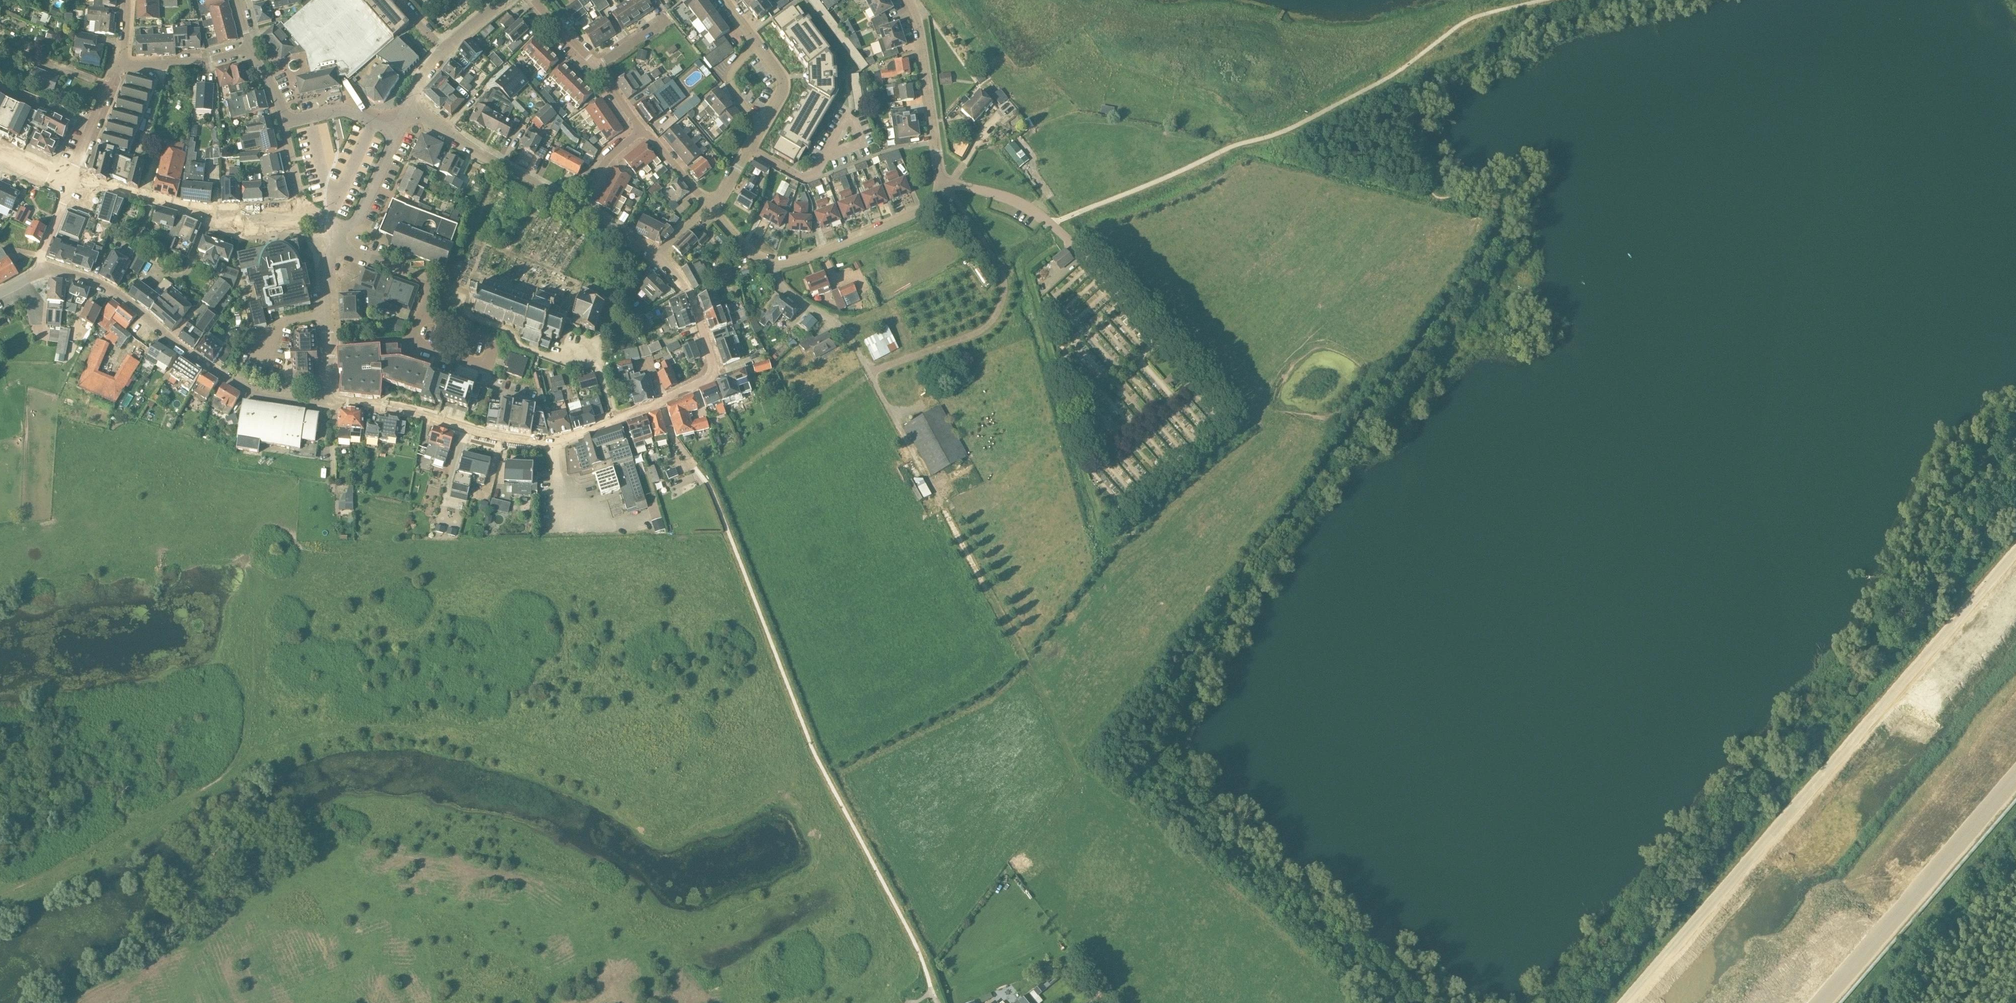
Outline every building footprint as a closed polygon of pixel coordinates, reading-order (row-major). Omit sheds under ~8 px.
[(105,9),(105,5),(116,6),(116,0),(95,0),(94,8),(105,9)] [(159,18),(159,0),(149,0),(138,0),(138,19),(159,18)] [(225,3),(224,0),(206,0),(206,2),(199,4),(200,9),(225,3)] [(254,6),(258,23),(272,20),(271,19),(274,19),(272,12),(273,12),(273,9),(276,8),(298,3),(297,0),(276,0),(274,1),(271,2),(271,1),(254,6)] [(277,27),(294,48),(297,51),(302,46),(307,52),(312,74),(297,78),(301,95),(340,86),(338,77),(342,76),(346,75),(349,78),(351,77),(368,61),(393,39),(394,39),(360,0),(314,0),(295,17),(285,27),(282,23),(277,27)] [(394,39),(410,25),(388,0),(360,0),(394,39)] [(564,9),(566,12),(570,17),(572,16),(588,4),(592,1),(593,0),(576,0),(564,9)] [(604,10),(598,0),(593,0),(592,1),(599,13),(604,10)] [(604,10),(609,7),(605,0),(598,0),(604,10)] [(643,16),(633,0),(627,4),(626,1),(622,4),(633,22),(643,16)] [(643,16),(654,9),(651,5),(656,2),(654,0),(633,0),(643,16)] [(710,5),(707,0),(698,0),(697,0),(687,0),(684,3),(687,8),(689,6),(696,15),(696,16),(710,5)] [(764,0),(744,0),(743,0),(744,1),(742,2),(747,8),(748,7),(750,10),(764,0)] [(750,10),(758,20),(768,12),(772,9),(765,0),(764,0),(750,10)] [(789,2),(788,0),(782,0),(775,5),(779,10),(789,2)] [(829,10),(836,4),(833,0),(821,0),(829,10)] [(886,20),(883,14),(893,8),(888,0),(884,0),(870,8),(875,18),(871,20),(873,26),(886,20)] [(213,19),(231,14),(228,2),(225,3),(200,9),(201,16),(212,13),(213,19)] [(588,4),(572,16),(576,21),(587,13),(591,9),(588,4)] [(623,29),(633,22),(622,4),(616,8),(618,10),(612,14),(623,29)] [(702,24),(717,13),(710,5),(696,16),(696,15),(690,20),(692,23),(698,19),(702,24)] [(806,85),(809,88),(801,102),(792,117),(791,118),(782,135),(772,151),(794,164),(796,160),(799,161),(801,158),(803,154),(806,149),(808,150),(811,145),(809,144),(816,132),(825,117),(833,102),(834,101),(835,100),(838,93),(838,88),(838,86),(837,76),(837,69),(837,67),(836,60),(831,52),(822,40),(820,38),(819,36),(818,35),(813,28),(810,24),(812,23),(809,18),(806,20),(804,17),(798,8),(795,10),(792,6),(773,21),(782,34),(791,45),(799,57),(808,69),(805,71),(804,73),(804,75),(803,76),(803,78),(804,82),(806,85)] [(105,9),(94,8),(90,7),(88,21),(96,22),(95,33),(115,34),(116,27),(114,27),(115,16),(109,16),(109,9),(105,9)] [(62,19),(65,11),(59,8),(55,16),(62,19)] [(72,14),(65,13),(64,27),(71,28),(72,14)] [(709,33),(723,22),(717,13),(702,24),(706,29),(700,34),(703,37),(709,33)] [(217,31),(234,26),(231,14),(213,19),(203,22),(205,28),(215,25),(217,31)] [(506,30),(516,20),(510,14),(500,24),(506,30)] [(594,23),(605,41),(616,34),(605,18),(599,22),(598,20),(594,23)] [(883,40),(902,34),(899,23),(887,27),(886,20),(873,26),(877,35),(882,36),(883,40)] [(512,52),(522,43),(518,38),(528,30),(520,21),(506,34),(513,42),(508,47),(512,52)] [(909,21),(900,23),(902,32),(911,30),(909,21)] [(185,29),(186,49),(188,49),(188,47),(196,47),(196,48),(205,48),(203,41),(201,41),(200,28),(191,29),(191,22),(186,22),(186,29),(185,29)] [(717,47),(721,44),(727,40),(724,35),(730,30),(723,22),(709,33),(715,41),(713,42),(717,47)] [(595,47),(605,41),(594,23),(588,26),(589,28),(584,32),(595,47)] [(186,49),(185,29),(179,29),(179,24),(173,24),(173,30),(174,30),(175,34),(172,34),(173,54),(176,54),(176,48),(183,48),(183,49),(186,49)] [(294,48),(277,27),(275,25),(272,28),(262,36),(262,37),(271,47),(280,57),(282,57),(284,57),(294,48)] [(234,26),(217,31),(218,37),(208,40),(209,46),(237,39),(234,26)] [(161,55),(160,35),(154,35),(154,29),(148,29),(148,36),(147,36),(148,55),(151,55),(151,54),(158,54),(158,55),(161,55)] [(173,54),(172,34),(166,35),(166,29),(161,29),(161,35),(160,35),(161,55),(164,55),(163,54),(171,53),(171,54),(173,54)] [(55,42),(58,33),(49,30),(46,38),(55,42)] [(148,55),(147,36),(141,36),(141,30),(136,30),(135,38),(137,38),(138,55),(146,54),(146,56),(148,55)] [(100,66),(104,46),(96,45),(98,37),(78,33),(75,48),(85,50),(82,63),(100,66)] [(883,40),(879,41),(884,59),(897,55),(895,49),(906,45),(902,34),(883,40)] [(409,49),(413,45),(402,35),(399,39),(409,49)] [(54,43),(40,36),(37,43),(39,43),(51,49),(54,43)] [(470,63),(483,52),(479,47),(479,46),(472,38),(459,51),(470,63)] [(532,59),(544,46),(537,38),(522,54),(524,56),(526,54),(532,59)] [(382,67),(399,78),(402,72),(405,74),(404,73),(406,71),(407,72),(408,71),(407,70),(409,68),(410,69),(410,68),(410,67),(413,64),(414,65),(413,64),(415,62),(416,63),(417,62),(416,61),(418,59),(419,60),(419,59),(398,39),(377,57),(385,62),(382,67)] [(721,44),(729,55),(735,50),(727,40),(721,44)] [(724,59),(729,55),(721,44),(717,47),(716,48),(724,59)] [(537,68),(551,53),(544,46),(532,59),(537,63),(534,66),(537,68)] [(718,63),(724,59),(716,48),(710,53),(718,63)] [(646,59),(647,52),(638,50),(637,57),(646,59)] [(494,52),(488,58),(498,68),(504,62),(494,52)] [(551,53),(537,68),(539,70),(541,68),(546,73),(559,60),(551,53)] [(712,68),(718,63),(710,53),(704,57),(712,68)] [(866,63),(869,66),(875,63),(872,57),(865,60),(866,63)] [(876,86),(883,85),(882,78),(898,76),(910,74),(908,59),(892,62),(890,63),(888,66),(887,69),(887,70),(881,71),(874,72),(876,86)] [(458,82),(461,79),(459,76),(464,70),(451,60),(443,71),(455,81),(456,80),(458,82)] [(520,70),(524,67),(526,64),(522,60),(520,63),(519,62),(515,65),(520,70)] [(699,69),(703,65),(699,60),(695,64),(699,69)] [(231,68),(237,93),(242,92),(240,84),(248,82),(244,64),(231,68)] [(558,84),(571,71),(563,64),(548,79),(551,82),(553,80),(558,84)] [(675,74),(682,68),(679,64),(672,70),(675,74)] [(231,68),(230,65),(218,68),(222,86),(228,84),(231,95),(237,93),(231,68)] [(399,78),(382,67),(381,66),(366,90),(368,98),(376,103),(384,103),(386,100),(399,78)] [(54,94),(60,77),(35,67),(29,85),(54,94)] [(510,98),(528,82),(514,67),(497,83),(510,98)] [(524,67),(520,70),(525,76),(529,72),(524,67)] [(641,77),(635,68),(616,81),(628,99),(652,82),(646,73),(641,77)] [(655,79),(661,75),(657,68),(650,73),(655,79)] [(563,94),(578,79),(571,71),(558,84),(563,89),(561,92),(563,94)] [(455,92),(449,86),(450,84),(447,81),(449,79),(442,73),(425,92),(425,95),(441,109),(443,107),(451,115),(465,100),(456,92),(455,92)] [(461,79),(458,82),(460,84),(459,84),(469,92),(472,87),(469,85),(474,78),(468,73),(463,80),(461,79)] [(869,80),(867,73),(859,75),(861,82),(869,80)] [(940,85),(951,83),(949,74),(939,75),(940,85)] [(979,83),(986,79),(983,74),(976,78),(979,83)] [(153,92),(153,89),(155,82),(130,75),(127,88),(150,94),(151,91),(153,92)] [(663,82),(665,85),(672,81),(669,77),(663,82)] [(536,88),(540,84),(536,79),(532,83),(536,88)] [(573,99),(585,86),(578,79),(563,94),(566,96),(568,94),(573,99)] [(652,96),(665,85),(663,82),(661,79),(647,89),(652,96)] [(645,98),(634,106),(635,108),(642,117),(645,120),(647,124),(648,124),(656,117),(663,112),(658,106),(664,101),(670,109),(685,97),(672,81),(665,85),(652,96),(646,100),(645,98)] [(197,83),(196,109),(213,110),(214,84),(197,83)] [(887,103),(902,101),(914,99),(913,98),(914,97),(914,94),(913,93),(912,85),(893,88),(894,95),(886,96),(887,103)] [(585,86),(573,99),(578,103),(576,106),(578,108),(593,93),(585,86)] [(147,104),(150,94),(127,88),(125,87),(122,99),(145,105),(146,104),(147,104)] [(482,129),(483,127),(491,111),(488,110),(494,99),(509,107),(511,103),(499,90),(497,91),(491,88),(482,106),(479,105),(474,114),(472,113),(467,121),(482,129)] [(556,102),(558,100),(555,97),(553,99),(551,96),(556,91),(554,88),(549,94),(545,98),(552,105),(556,102)] [(708,113),(726,97),(719,88),(705,100),(709,105),(698,115),(701,118),(707,113),(708,113)] [(125,152),(136,155),(146,158),(150,143),(163,91),(158,90),(153,89),(153,92),(151,91),(150,94),(147,104),(146,104),(145,105),(142,116),(141,115),(140,117),(137,128),(136,127),(135,129),(133,139),(131,139),(130,140),(128,151),(126,151),(125,152)] [(549,94),(544,89),(540,93),(545,98),(549,94)] [(1000,105),(1000,104),(1008,98),(1001,89),(993,95),(1000,105)] [(232,118),(237,117),(269,108),(264,91),(227,101),(232,118)] [(971,101),(984,113),(993,103),(980,91),(971,100),(971,101)] [(971,101),(971,100),(965,95),(956,105),(962,110),(975,122),(984,113),(971,101)] [(698,99),(696,96),(690,101),(690,100),(674,114),(679,119),(694,106),(695,107),(701,102),(698,99)] [(593,119),(610,108),(603,97),(586,109),(591,116),(586,120),(583,122),(585,125),(588,123),(589,124),(594,120),(593,119)] [(720,119),(734,106),(726,97),(708,113),(710,116),(715,112),(719,117),(718,117),(720,119)] [(120,99),(117,111),(140,117),(141,115),(142,116),(145,105),(122,99),(120,99)] [(26,112),(0,100),(0,101),(0,133),(10,137),(11,134),(14,135),(13,139),(26,112)] [(562,109),(556,102),(552,105),(558,112),(562,109)] [(506,115),(509,109),(509,108),(504,105),(500,112),(506,115)] [(544,126),(553,117),(557,114),(548,105),(536,116),(536,117),(532,121),(540,129),(544,125),(544,126)] [(562,109),(558,112),(564,118),(571,112),(565,106),(562,109)] [(734,106),(720,119),(724,124),(719,128),(716,131),(720,135),(728,128),(728,127),(742,115),(734,106)] [(601,130),(617,118),(610,108),(593,119),(594,120),(598,126),(590,132),(592,136),(595,134),(596,135),(601,131),(601,130)] [(43,129),(50,113),(42,110),(41,109),(38,117),(39,118),(29,140),(31,141),(34,142),(38,131),(60,141),(61,137),(43,129)] [(898,128),(918,125),(916,113),(904,115),(903,109),(891,111),(891,117),(896,116),(898,128)] [(115,111),(112,123),(135,129),(136,127),(137,128),(140,117),(117,111),(115,111)] [(503,119),(504,118),(491,111),(483,127),(485,128),(485,126),(496,132),(503,118),(503,119)] [(39,118),(38,117),(26,112),(13,139),(15,136),(18,137),(17,140),(26,145),(29,140),(39,118)] [(43,129),(61,137),(64,139),(70,127),(66,125),(67,121),(50,113),(43,129)] [(255,136),(269,134),(280,132),(277,118),(270,120),(269,116),(261,118),(262,123),(263,127),(254,128),(255,136)] [(558,133),(564,122),(558,116),(551,129),(558,133)] [(503,118),(496,132),(507,138),(513,127),(516,128),(520,121),(514,118),(512,122),(504,118),(503,119),(503,118)] [(601,130),(601,131),(605,137),(600,141),(603,145),(604,144),(609,141),(608,140),(624,129),(617,118),(601,130)] [(679,123),(683,130),(688,127),(684,120),(679,123)] [(1026,131),(1032,127),(1028,120),(1025,122),(1021,124),(1026,131)] [(110,122),(107,135),(130,140),(131,139),(133,139),(135,129),(112,123),(110,122)] [(686,134),(687,135),(691,131),(688,127),(683,131),(678,124),(663,137),(671,147),(686,134)] [(918,125),(898,128),(899,139),(895,140),(895,141),(889,142),(890,147),(896,146),(909,144),(908,138),(919,136),(918,125)] [(544,159),(548,150),(539,145),(542,139),(534,135),(536,130),(530,127),(522,144),(526,146),(525,149),(544,159)] [(55,152),(60,141),(38,131),(34,142),(32,146),(49,154),(51,150),(55,152)] [(269,134),(255,136),(251,136),(246,137),(249,153),(269,148),(270,154),(284,150),(281,133),(270,136),(269,134)] [(106,134),(103,146),(121,151),(125,152),(126,151),(128,151),(130,140),(107,135),(106,134)] [(577,144),(581,137),(576,134),(572,142),(577,144)] [(691,140),(687,135),(686,134),(671,147),(679,156),(694,144),(695,145),(699,141),(699,140),(702,137),(699,134),(696,137),(696,136),(691,140)] [(451,145),(429,135),(426,142),(425,141),(425,145),(424,147),(422,149),(422,150),(419,156),(441,166),(451,145)] [(594,137),(589,140),(592,145),(597,142),(594,137)] [(184,182),(193,183),(203,184),(206,163),(196,162),(197,154),(195,153),(196,143),(194,143),(194,139),(190,138),(190,143),(189,143),(187,161),(185,173),(184,182)] [(183,152),(185,145),(169,141),(167,148),(165,148),(158,175),(154,191),(176,197),(181,181),(179,181),(187,153),(183,152)] [(1020,168),(1029,160),(1014,141),(1004,148),(1020,168)] [(221,158),(220,149),(220,148),(220,142),(214,143),(213,145),(212,146),(211,148),(210,148),(208,149),(207,149),(206,159),(221,158)] [(647,166),(648,165),(653,160),(656,164),(661,161),(656,155),(655,156),(644,142),(634,150),(647,166)] [(699,150),(695,145),(694,144),(679,156),(687,166),(702,154),(702,155),(708,150),(707,150),(710,148),(708,145),(705,148),(704,146),(699,150)] [(121,151),(103,146),(101,146),(99,151),(103,152),(102,158),(113,161),(117,162),(118,157),(119,157),(121,151)] [(516,151),(526,159),(530,153),(520,146),(516,151)] [(564,168),(571,156),(573,152),(567,148),(564,153),(557,149),(551,160),(564,168)] [(108,181),(109,176),(113,161),(102,158),(103,152),(99,151),(96,150),(94,159),(90,158),(86,167),(91,169),(90,173),(99,175),(98,179),(108,181)] [(652,170),(648,165),(647,166),(634,150),(624,158),(636,174),(643,168),(647,173),(652,170)] [(898,150),(883,155),(886,161),(890,173),(891,172),(896,170),(893,162),(902,159),(898,150)] [(136,155),(125,152),(121,151),(119,157),(132,162),(132,163),(134,164),(135,160),(136,155)] [(240,163),(261,161),(260,152),(240,154),(240,157),(240,163)] [(269,177),(288,173),(284,156),(265,161),(269,177)] [(456,188),(459,180),(467,163),(452,156),(444,173),(452,177),(448,184),(456,188)] [(571,156),(564,168),(578,175),(585,163),(571,156)] [(132,162),(119,157),(118,157),(117,162),(113,161),(109,176),(127,182),(132,163),(132,162)] [(717,162),(713,157),(706,162),(702,157),(694,164),(696,165),(691,169),(699,179),(711,169),(711,168),(717,162)] [(765,175),(769,166),(756,158),(751,167),(765,175)] [(145,163),(135,160),(134,164),(132,163),(127,182),(129,183),(128,186),(139,188),(145,163)] [(857,172),(863,169),(861,163),(854,166),(857,172)] [(424,166),(420,164),(419,167),(435,175),(438,171),(425,165),(424,166)] [(625,188),(625,189),(630,193),(633,188),(627,185),(631,177),(613,167),(611,172),(612,173),(608,179),(625,188)] [(669,172),(664,167),(655,174),(660,179),(669,172)] [(417,186),(420,180),(428,183),(430,177),(423,174),(410,168),(405,180),(417,186)] [(840,178),(839,179),(841,184),(847,182),(845,177),(849,175),(846,169),(838,172),(840,178)] [(891,172),(901,196),(910,192),(905,178),(897,180),(896,177),(899,176),(896,170),(891,172)] [(833,181),(839,179),(840,178),(838,172),(831,175),(833,181)] [(891,200),(901,196),(891,172),(890,173),(886,174),(888,180),(891,179),(892,182),(885,185),(891,200)] [(270,184),(269,184),(256,183),(255,174),(243,175),(244,201),(263,200),(263,199),(272,200),(270,184)] [(751,191),(751,190),(754,185),(758,179),(753,176),(749,182),(744,191),(737,202),(750,210),(757,198),(755,197),(757,194),(751,191)] [(223,202),(232,202),(241,202),(240,178),(222,178),(223,202)] [(673,211),(680,206),(677,202),(690,191),(680,178),(670,186),(673,189),(668,192),(672,197),(671,198),(672,200),(668,203),(673,211)] [(270,184),(272,200),(276,200),(276,201),(294,200),(289,179),(274,179),(269,180),(269,184),(270,184)] [(608,179),(607,179),(605,183),(606,184),(602,190),(619,200),(619,201),(624,204),(627,199),(621,196),(625,189),(625,188),(608,179)] [(868,181),(877,205),(887,201),(881,187),(874,190),(873,186),(876,185),(873,179),(868,181)] [(425,189),(417,186),(405,180),(399,192),(412,198),(419,201),(425,189)] [(797,190),(798,181),(790,180),(787,197),(791,197),(792,189),(797,190)] [(6,186),(7,185),(0,181),(0,204),(12,210),(20,193),(6,186)] [(810,190),(817,187),(814,181),(808,184),(810,190)] [(868,209),(877,205),(868,181),(863,183),(865,189),(868,188),(869,192),(862,194),(868,209)] [(192,184),(193,183),(184,182),(182,200),(201,202),(202,191),(194,190),(194,184),(192,184)] [(213,185),(203,184),(193,183),(192,184),(194,184),(194,190),(202,191),(201,202),(203,202),(204,203),(207,204),(209,203),(211,203),(213,185)] [(653,187),(658,192),(662,188),(657,183),(653,187)] [(845,191),(854,214),(864,210),(858,196),(851,199),(849,195),(852,194),(850,188),(845,191)] [(602,190),(601,190),(599,194),(600,195),(596,202),(600,204),(613,211),(612,211),(618,215),(621,210),(615,207),(619,201),(619,200),(602,190)] [(844,218),(854,214),(845,191),(840,193),(842,198),(845,197),(846,201),(839,204),(844,218)] [(802,203),(800,231),(811,231),(811,217),(807,217),(808,203),(808,201),(805,192),(801,194),(801,203),(802,203)] [(770,221),(784,197),(778,193),(776,197),(772,195),(761,216),(770,221)] [(98,220),(114,224),(124,201),(105,194),(98,220)] [(784,197),(770,221),(779,226),(786,214),(783,212),(789,200),(784,197)] [(821,200),(831,223),(840,220),(835,205),(828,208),(826,204),(829,203),(827,198),(821,200)] [(417,209),(408,206),(408,205),(395,200),(382,232),(397,238),(403,222),(449,240),(453,242),(460,226),(449,221),(440,217),(430,214),(417,209)] [(821,227),(831,223),(821,200),(816,202),(818,207),(821,206),(823,210),(815,213),(821,227)] [(802,203),(801,203),(795,202),(795,216),(790,216),(790,230),(800,231),(802,203)] [(432,208),(420,203),(417,209),(430,214),(432,208)] [(24,225),(31,213),(21,207),(15,220),(24,225)] [(154,222),(173,228),(177,212),(158,207),(156,213),(155,213),(155,216),(154,222)] [(69,245),(80,217),(77,216),(77,214),(69,211),(67,212),(66,216),(65,215),(56,239),(62,241),(62,243),(69,245)] [(442,213),(440,217),(449,221),(451,216),(442,213)] [(89,222),(89,221),(89,220),(89,218),(86,217),(83,218),(80,217),(69,245),(78,248),(88,222),(89,222)] [(176,237),(173,244),(170,250),(188,258),(191,251),(202,224),(184,217),(182,221),(182,222),(176,237)] [(656,232),(660,225),(643,217),(639,224),(635,232),(650,239),(654,231),(656,232)] [(107,241),(114,224),(98,220),(96,224),(89,221),(89,222),(88,222),(78,248),(80,249),(81,249),(84,243),(87,236),(92,238),(107,241)] [(40,242),(47,228),(34,222),(32,229),(30,228),(26,236),(40,242)] [(449,240),(403,222),(397,238),(394,245),(396,246),(439,264),(449,240)] [(654,231),(650,239),(660,244),(662,244),(674,232),(670,228),(666,224),(663,227),(660,225),(656,232),(654,231)] [(696,239),(688,231),(673,246),(682,256),(681,257),(686,263),(699,257),(705,251),(707,253),(711,249),(709,247),(707,249),(703,245),(709,238),(703,232),(696,239)] [(176,237),(175,237),(166,233),(163,240),(173,244),(176,237)] [(716,239),(721,245),(726,241),(721,235),(716,239)] [(105,246),(107,241),(92,238),(87,236),(84,243),(81,249),(80,249),(74,265),(92,271),(95,263),(96,264),(97,262),(99,256),(101,256),(105,246)] [(56,239),(54,238),(47,256),(74,265),(80,249),(78,248),(69,245),(62,243),(62,241),(56,239)] [(213,241),(204,238),(199,251),(208,254),(204,264),(217,268),(220,259),(229,262),(233,252),(234,249),(225,245),(223,244),(219,243),(216,241),(216,242),(214,241),(213,241)] [(301,252),(298,240),(280,244),(279,244),(273,246),(274,247),(272,247),(271,247),(271,246),(266,247),(239,253),(238,254),(242,271),(256,268),(257,271),(248,273),(251,285),(256,284),(256,287),(255,287),(258,299),(262,298),(263,301),(249,304),(254,328),(267,325),(264,310),(268,310),(269,313),(311,303),(308,291),(307,292),(307,289),(311,288),(311,287),(309,275),(308,276),(307,273),(312,272),(309,260),(301,261),(299,253),(301,252)] [(106,266),(100,275),(118,286),(129,268),(136,255),(134,254),(136,251),(129,247),(126,253),(118,248),(115,253),(113,252),(106,266)] [(2,248),(0,249),(0,284),(19,273),(18,272),(11,259),(10,258),(8,259),(2,248)] [(1060,268),(1073,259),(1067,251),(1066,249),(1053,259),(1060,268)] [(173,260),(176,253),(170,250),(167,257),(173,260)] [(137,253),(136,255),(129,268),(138,274),(147,259),(137,253)] [(702,266),(700,262),(693,265),(692,263),(683,268),(694,290),(710,281),(709,280),(710,280),(710,279),(709,280),(705,272),(707,269),(705,267),(704,265),(702,266)] [(228,266),(226,273),(235,277),(237,278),(240,271),(228,266)] [(383,301),(384,301),(392,277),(382,273),(364,267),(358,284),(356,284),(352,294),(355,294),(355,295),(361,294),(361,297),(367,297),(383,302),(383,301)] [(720,280),(734,275),(731,267),(717,273),(720,280)] [(984,284),(989,281),(980,267),(975,270),(984,284)] [(221,278),(220,279),(229,285),(235,277),(225,273),(221,278)] [(811,294),(829,287),(824,273),(806,280),(811,294)] [(648,296),(663,280),(658,276),(657,277),(654,274),(645,284),(646,285),(642,290),(648,296)] [(402,308),(410,311),(411,311),(420,286),(392,277),(384,301),(403,307),(402,308)] [(161,301),(171,288),(174,285),(165,278),(162,281),(162,282),(154,292),(139,282),(130,294),(129,295),(151,312),(160,300),(161,301)] [(217,284),(203,302),(212,309),(229,286),(229,285),(220,279),(217,284)] [(61,326),(62,319),(63,311),(64,311),(66,286),(69,286),(69,282),(66,281),(50,280),(47,325),(61,326)] [(571,324),(576,308),(571,306),(572,304),(557,298),(558,296),(557,295),(548,292),(547,294),(539,291),(539,290),(538,290),(536,294),(533,293),(531,298),(526,296),(526,295),(525,294),(524,296),(516,293),(516,291),(515,290),(514,292),(506,289),(507,287),(505,287),(505,288),(496,285),(497,284),(496,283),(495,285),(486,282),(487,280),(486,280),(485,281),(483,281),(483,282),(484,282),(482,289),(478,287),(477,291),(473,289),(472,293),(470,298),(474,299),(473,302),(477,304),(474,310),(473,309),(472,311),(474,311),(473,313),(474,313),(475,312),(484,315),(483,317),(484,317),(485,315),(494,319),(493,320),(494,321),(495,319),(503,322),(503,324),(504,324),(505,323),(513,326),(513,328),(514,328),(514,326),(520,329),(519,334),(522,335),(520,339),(521,339),(522,338),(530,341),(529,344),(538,347),(539,348),(540,345),(549,349),(554,336),(560,338),(566,322),(571,324)] [(663,280),(648,296),(654,302),(658,298),(660,299),(669,289),(667,286),(668,285),(663,280)] [(87,299),(91,287),(74,281),(70,293),(79,296),(78,299),(81,300),(81,297),(87,299)] [(839,310),(846,307),(842,297),(857,291),(853,283),(833,291),(839,310)] [(160,300),(151,312),(166,324),(165,325),(172,331),(183,319),(182,318),(192,307),(171,288),(161,301),(160,300)] [(576,308),(571,324),(571,325),(580,328),(581,326),(595,331),(597,326),(600,326),(603,317),(601,316),(605,305),(607,306),(610,299),(599,295),(593,293),(593,292),(584,289),(581,296),(576,308)] [(706,314),(722,308),(715,291),(700,297),(706,314)] [(65,310),(64,311),(75,314),(77,306),(71,304),(74,295),(68,293),(66,303),(65,310)] [(785,308),(791,300),(782,293),(781,296),(773,306),(765,317),(764,316),(759,323),(765,327),(770,320),(769,320),(774,314),(777,316),(783,307),(785,308)] [(403,307),(384,301),(383,301),(383,302),(367,297),(361,297),(361,294),(355,295),(355,294),(352,294),(340,295),(341,321),(362,320),(362,309),(381,308),(398,314),(397,317),(401,318),(402,317),(407,319),(410,311),(402,308),(403,307)] [(674,315),(692,310),(689,300),(685,294),(669,302),(671,308),(672,308),(674,315)] [(121,307),(113,300),(102,314),(104,316),(98,323),(103,327),(101,330),(105,333),(107,330),(109,332),(106,337),(121,349),(132,334),(126,330),(137,315),(123,304),(121,307)] [(769,320),(770,320),(774,324),(782,313),(791,320),(801,307),(791,300),(785,308),(783,307),(777,316),(774,314),(769,320)] [(94,326),(103,309),(89,303),(81,320),(94,326)] [(709,322),(730,314),(727,306),(721,308),(722,308),(706,314),(709,322)] [(209,334),(221,318),(209,309),(197,325),(191,320),(179,337),(193,348),(206,332),(209,334)] [(692,310),(674,315),(674,316),(667,320),(671,329),(678,327),(679,329),(696,323),(692,310)] [(641,334),(653,327),(644,314),(633,321),(641,334)] [(712,330),(732,322),(729,315),(730,315),(730,314),(709,322),(712,330)] [(810,331),(817,322),(809,315),(801,324),(810,331)] [(59,342),(58,342),(58,347),(56,353),(66,355),(69,342),(71,329),(65,328),(66,319),(62,319),(61,326),(60,330),(61,330),(59,342)] [(717,344),(736,338),(736,337),(737,337),(733,326),(729,327),(713,333),(717,344)] [(836,347),(828,331),(824,334),(825,335),(817,340),(811,334),(800,345),(805,350),(811,347),(817,357),(836,347)] [(312,360),(318,360),(318,350),(316,350),(315,332),(294,333),(291,341),(297,341),(297,351),(304,351),(305,360),(312,360)] [(110,344),(94,337),(71,389),(116,408),(136,361),(122,355),(113,376),(99,370),(110,344)] [(213,363),(214,362),(223,350),(207,338),(197,351),(213,363)] [(736,338),(717,344),(724,365),(740,359),(740,358),(743,357),(736,338)] [(898,348),(893,338),(869,350),(874,361),(898,348)] [(651,354),(652,354),(662,349),(659,341),(647,346),(651,354)] [(671,356),(672,355),(682,350),(677,341),(666,346),(670,354),(671,356)] [(156,365),(166,349),(155,342),(150,349),(151,350),(148,355),(146,359),(156,365)] [(689,362),(700,358),(694,343),(683,347),(688,359),(689,362)] [(647,346),(647,345),(623,350),(619,352),(610,354),(613,364),(617,377),(624,375),(627,384),(630,384),(635,404),(654,400),(655,397),(650,376),(646,377),(645,375),(638,376),(638,374),(635,375),(634,373),(634,372),(631,360),(652,355),(652,354),(651,354),(647,346)] [(431,371),(430,371),(431,369),(428,368),(419,365),(402,360),(402,359),(402,352),(402,346),(401,346),(373,348),(373,347),(347,349),(347,350),(339,350),(339,354),(338,356),(338,358),(339,360),(340,376),(343,376),(342,385),(341,387),(341,389),(341,391),(341,395),(348,395),(348,396),(355,397),(355,396),(362,397),(374,398),(381,398),(383,380),(392,383),(392,384),(398,385),(405,387),(416,391),(416,390),(424,393),(431,371)] [(166,349),(156,365),(167,371),(169,368),(177,355),(166,349)] [(313,378),(312,360),(305,360),(304,351),(297,351),(292,351),(291,351),(292,361),(294,361),(295,379),(313,378)] [(522,378),(528,359),(510,353),(507,360),(505,366),(509,367),(507,373),(522,378)] [(676,363),(672,355),(671,356),(670,354),(664,357),(666,362),(662,364),(665,371),(658,374),(666,390),(678,384),(674,376),(676,376),(671,366),(676,363)] [(190,391),(203,371),(182,357),(171,374),(173,375),(172,376),(169,381),(174,384),(177,380),(184,384),(183,386),(190,391)] [(756,373),(772,368),(770,360),(753,365),(756,373)] [(730,374),(739,400),(746,398),(744,394),(752,391),(745,369),(730,374)] [(439,374),(431,371),(424,393),(421,400),(436,404),(437,402),(443,404),(444,400),(443,399),(451,378),(445,376),(439,374)] [(212,392),(219,381),(204,372),(193,391),(207,400),(212,391),(212,392)] [(538,372),(533,373),(538,390),(541,401),(545,400),(538,372)] [(582,390),(597,385),(594,374),(579,379),(582,390)] [(724,406),(739,400),(730,374),(720,377),(717,380),(718,381),(724,399),(722,399),(722,400),(723,404),(724,406)] [(443,399),(444,400),(468,408),(472,396),(478,397),(481,387),(476,385),(476,384),(451,376),(451,378),(443,399)] [(562,377),(551,379),(553,390),(564,387),(562,377)] [(723,404),(722,400),(715,382),(700,389),(706,405),(707,406),(712,404),(714,408),(717,407),(719,414),(726,411),(724,406),(723,404)] [(239,398),(241,394),(225,385),(218,397),(215,395),(210,404),(229,415),(239,398)] [(562,391),(554,393),(556,402),(564,401),(562,391)] [(692,421),(690,417),(693,416),(692,411),(698,409),(694,394),(668,403),(667,405),(671,417),(674,426),(674,427),(677,436),(710,428),(706,417),(692,421)] [(582,419),(584,426),(596,423),(594,415),(604,412),(599,397),(580,403),(583,410),(582,410),(584,418),(582,419)] [(313,441),(317,414),(305,412),(305,410),(244,401),(239,430),(238,439),(244,440),(268,443),(298,448),(300,439),(313,441)] [(512,408),(512,403),(502,401),(502,404),(492,402),(487,425),(498,426),(497,428),(508,430),(512,408)] [(532,434),(532,433),(536,410),(537,407),(524,405),(524,408),(515,406),(515,403),(512,403),(512,408),(508,430),(510,430),(519,432),(532,434)] [(969,455),(942,406),(941,405),(905,425),(906,426),(904,427),(908,434),(909,433),(932,475),(969,455)] [(350,419),(351,410),(342,409),(339,412),(340,428),(339,440),(339,448),(350,449),(350,442),(351,442),(351,438),(351,433),(354,434),(354,429),(351,429),(351,423),(355,423),(355,419),(350,419)] [(351,438),(351,442),(362,443),(363,435),(361,435),(362,430),(364,430),(364,414),(365,414),(362,410),(351,410),(350,419),(355,419),(355,423),(351,423),(351,429),(354,429),(354,434),(351,433),(351,438)] [(532,433),(549,435),(544,416),(543,411),(542,411),(536,410),(532,433)] [(574,429),(584,426),(582,419),(584,418),(582,410),(570,414),(574,429)] [(553,414),(558,433),(571,430),(566,411),(553,414)] [(665,427),(661,411),(649,414),(657,447),(660,458),(671,455),(667,441),(668,441),(667,435),(668,434),(666,429),(666,428),(665,427)] [(235,414),(225,417),(227,422),(232,420),(234,425),(239,423),(235,414)] [(549,435),(558,433),(553,414),(544,416),(549,435)] [(637,418),(646,446),(654,443),(651,430),(652,430),(647,415),(637,418)] [(391,418),(379,416),(378,422),(377,422),(376,427),(369,426),(367,439),(368,442),(368,447),(378,449),(379,440),(388,442),(389,438),(397,439),(398,433),(404,434),(406,423),(400,422),(400,419),(391,417),(391,418)] [(636,449),(646,446),(637,418),(627,421),(634,445),(636,449)] [(626,440),(621,425),(585,436),(586,442),(576,445),(583,471),(594,468),(595,472),(602,495),(605,494),(620,489),(628,513),(638,510),(648,507),(627,440),(626,440)] [(435,460),(445,430),(435,427),(430,442),(428,449),(419,446),(418,454),(425,456),(425,457),(435,460)] [(445,430),(435,460),(436,460),(434,466),(443,469),(450,449),(455,434),(445,430)] [(472,481),(478,456),(465,452),(459,473),(456,472),(453,485),(454,485),(452,491),(469,495),(472,481)] [(472,481),(485,484),(486,478),(487,478),(491,460),(492,459),(478,456),(472,481)] [(538,471),(538,463),(506,462),(506,463),(505,484),(533,485),(533,477),(538,477),(538,471)] [(654,482),(660,480),(654,465),(648,467),(654,482)] [(670,479),(678,475),(675,468),(666,472),(670,479)] [(921,489),(915,478),(909,481),(920,501),(931,494),(926,486),(921,489)] [(341,493),(340,509),(354,509),(354,485),(349,485),(349,493),(341,493)] [(493,497),(490,508),(509,513),(511,502),(493,497)] [(492,522),(493,516),(486,515),(485,524),(489,524),(492,522)] [(655,531),(665,529),(662,518),(652,520),(655,531)] [(436,532),(444,534),(445,528),(437,526),(436,532)] [(447,535),(455,537),(457,530),(449,529),(447,535)] [(1039,994),(1046,988),(1042,984),(1035,990),(1039,994)] [(1034,998),(1030,993),(1020,1002),(1021,1002),(1028,1002),(1034,998)]
